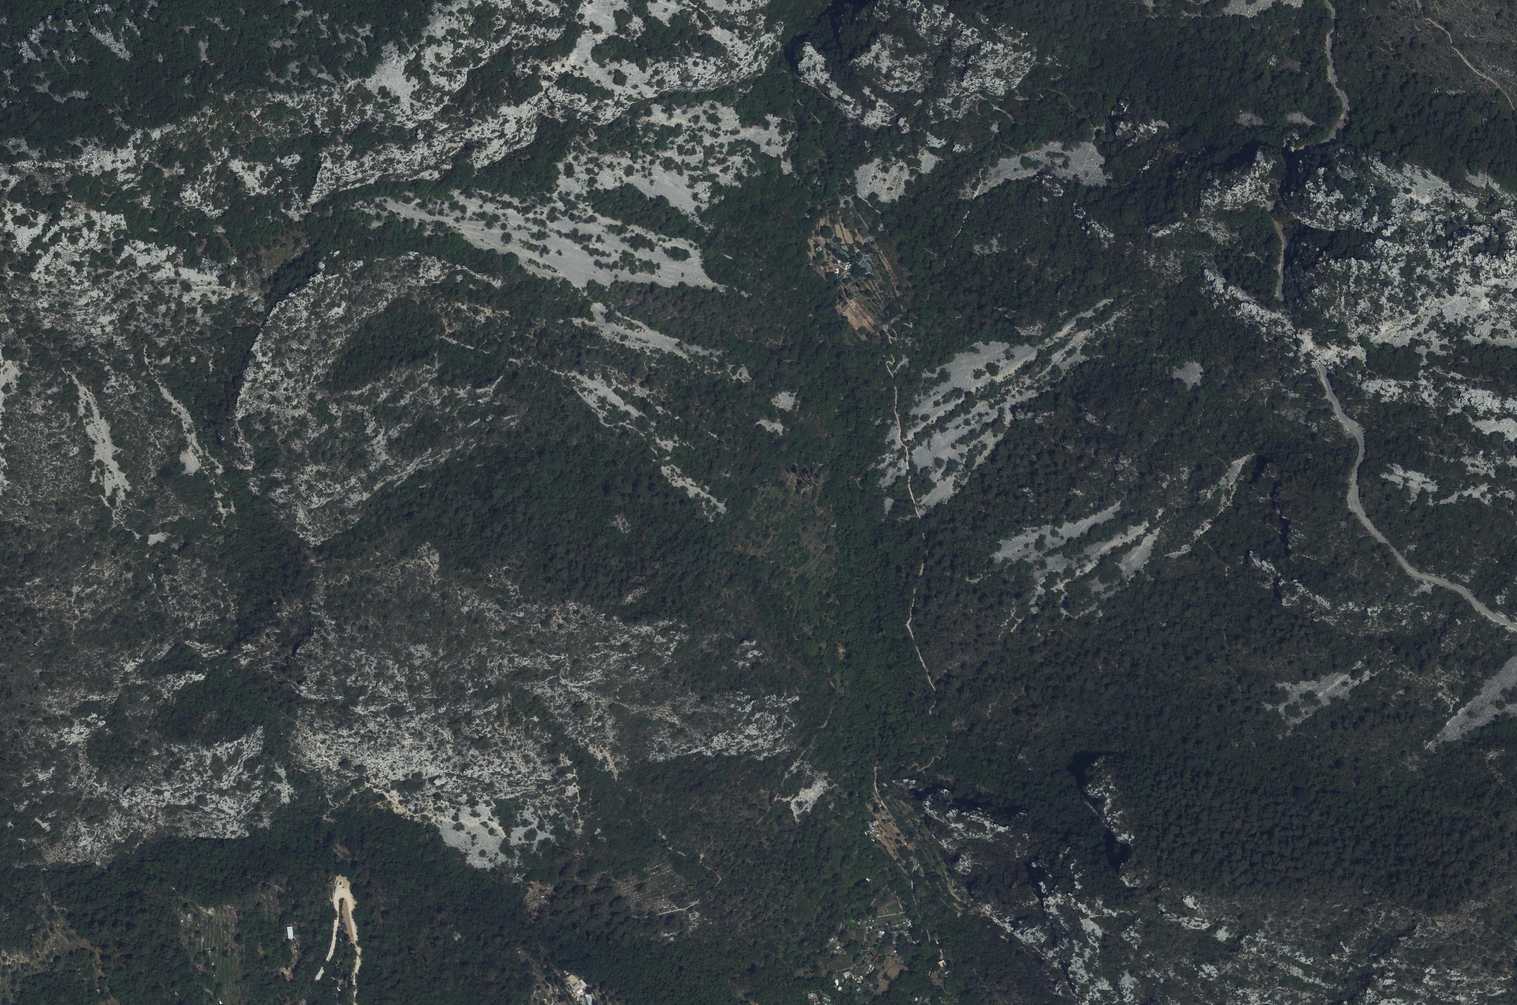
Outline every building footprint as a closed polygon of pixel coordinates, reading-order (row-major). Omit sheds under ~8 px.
[(861,261),(855,271),(865,278),(871,267),(861,261)] [(835,804),(830,809),(835,812),(839,808),(835,804)] [(574,972),(566,979),(577,992),(585,986),(574,972)] [(591,993),(586,994),(590,1004),(594,1004),(591,993)]
